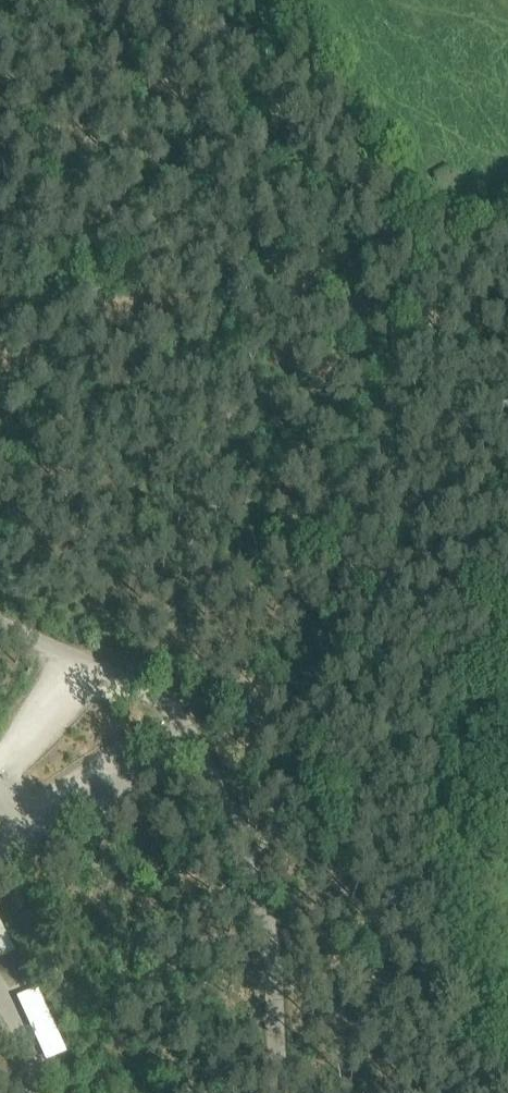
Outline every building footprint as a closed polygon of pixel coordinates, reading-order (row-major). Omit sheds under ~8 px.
[(17,949),(0,911),(0,956),(17,949)]
